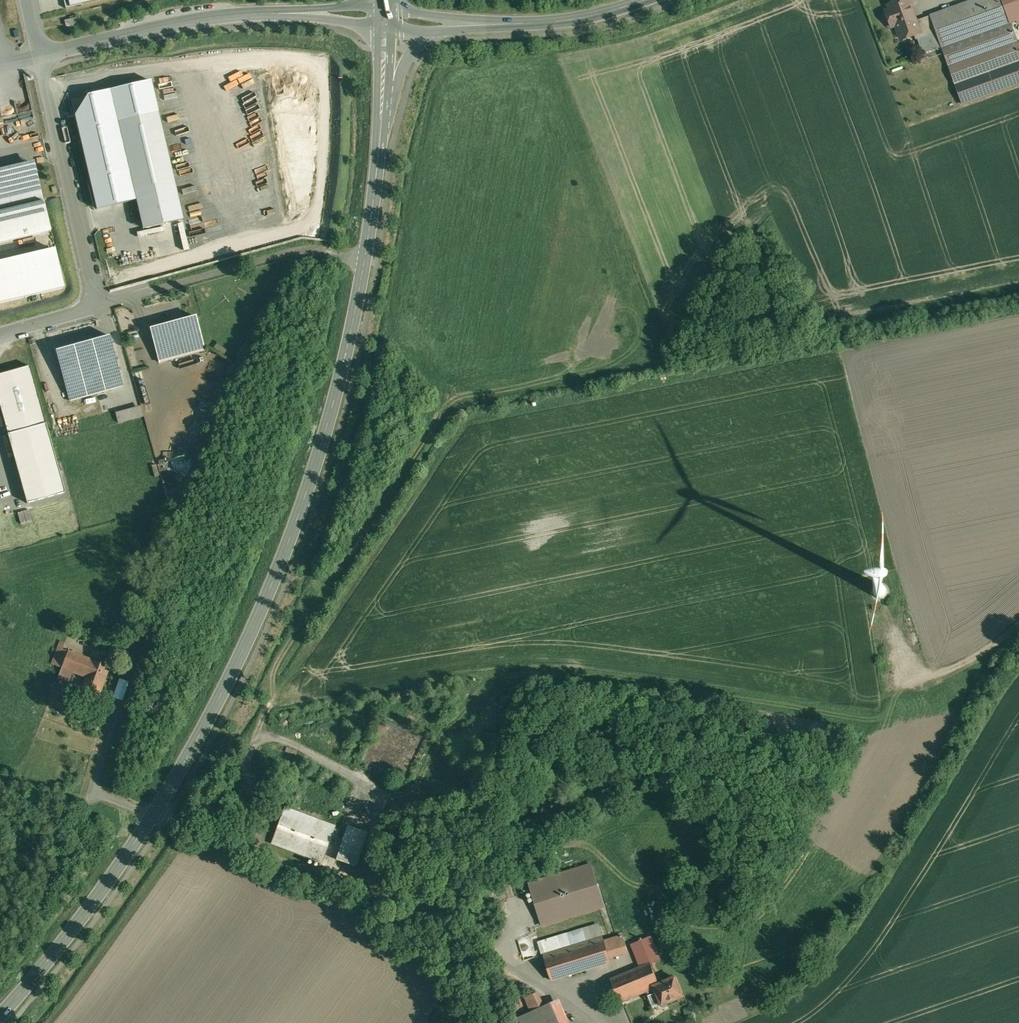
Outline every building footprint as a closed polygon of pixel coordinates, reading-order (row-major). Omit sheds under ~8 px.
[(103,0),(66,0),(68,9),(103,0)] [(908,0),(903,0),(888,5),(890,10),(886,11),(891,27),(898,25),(901,34),(912,30),(916,40),(925,37),(919,20),(916,21),(908,0)] [(930,16),(936,33),(942,47),(1010,23),(1002,0),(974,0),(930,16)] [(930,16),(919,20),(925,37),(936,33),(930,16)] [(1012,25),(943,50),(950,68),(1018,44),(1012,25)] [(1018,44),(950,68),(963,106),(1018,86),(1018,45),(1018,44)] [(159,112),(118,121),(142,229),(183,220),(159,112)] [(0,170),(0,243),(50,232),(34,162),(0,170)] [(0,262),(0,303),(64,288),(55,249),(0,262)] [(195,316),(150,329),(159,363),(204,350),(195,316)] [(110,336),(55,351),(69,400),(124,385),(110,336)] [(27,502),(64,492),(29,366),(0,374),(0,407),(27,502)] [(118,423),(143,416),(140,405),(115,413),(118,423)] [(30,509),(18,512),(21,523),(32,520),(30,509)] [(92,660),(62,649),(65,643),(60,640),(57,647),(59,648),(53,664),(62,668),(58,678),(69,682),(73,672),(86,677),(92,660)] [(109,666),(92,660),(86,677),(80,693),(97,699),(109,666)] [(335,826),(284,807),(271,843),(327,864),(330,857),(325,855),(335,826)] [(365,838),(345,831),(335,860),(353,866),(365,838)] [(373,861),(360,855),(352,871),(365,877),(373,861)] [(591,864),(529,883),(542,926),(604,907),(591,864)] [(540,945),(551,980),(611,962),(610,959),(604,941),(600,927),(540,945)] [(622,936),(604,941),(610,959),(628,953),(622,936)] [(650,936),(632,944),(641,967),(650,963),(660,960),(650,936)] [(641,967),(611,980),(620,1001),(646,991),(646,990),(659,984),(650,963),(641,967)] [(659,984),(646,990),(646,991),(648,995),(647,996),(652,1007),(661,1004),(662,1006),(683,997),(675,977),(659,984)] [(526,998),(532,1011),(544,1006),(539,993),(526,998)] [(519,1017),(522,1022),(560,1022),(551,1003),(544,1006),(532,1011),(519,1017)]
